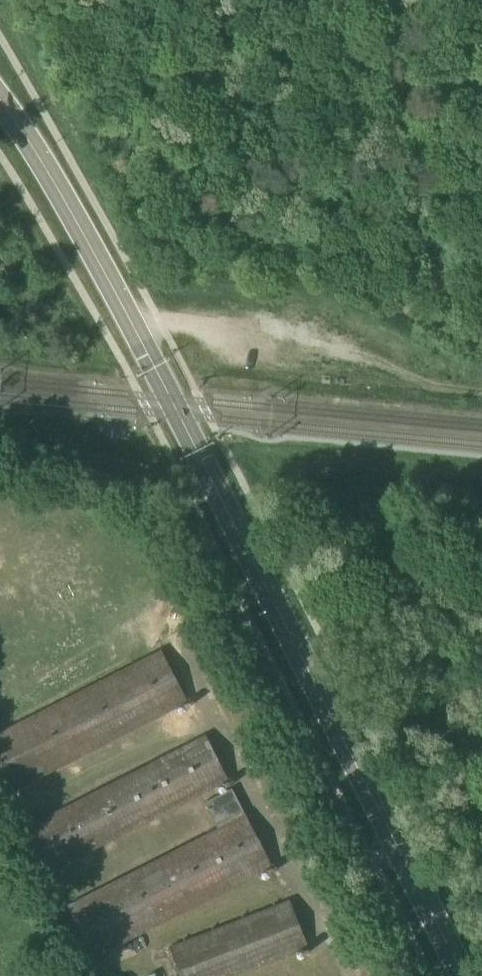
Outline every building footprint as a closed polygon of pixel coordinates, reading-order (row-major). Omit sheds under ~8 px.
[(170,709),(188,700),(162,650),(0,732),(0,772),(10,791),(170,709)] [(50,869),(210,788),(228,779),(206,735),(28,826),(50,869)] [(94,956),(254,874),(272,864),(232,787),(205,801),(218,827),(68,904),(94,956)] [(290,952),(308,944),(291,900),(170,948),(181,975),(229,975),(290,952)]
